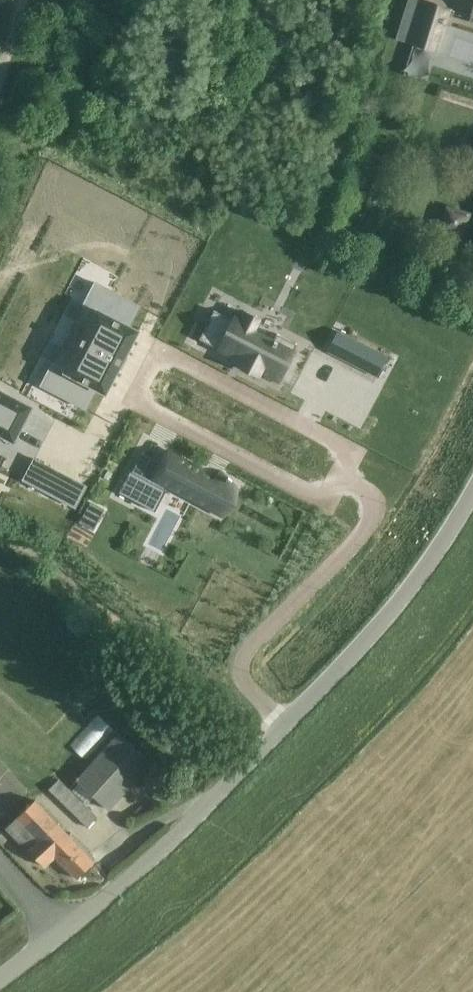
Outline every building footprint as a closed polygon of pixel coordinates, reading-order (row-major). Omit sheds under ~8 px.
[(427,3),(414,45),(437,53),(450,10),(427,3)] [(40,385),(84,409),(95,388),(105,394),(116,372),(112,370),(122,351),(125,353),(137,332),(127,327),(138,306),(95,283),(83,305),(95,312),(86,329),(75,323),(62,348),(72,353),(63,370),(51,364),(40,385)] [(214,311),(199,340),(242,363),(240,366),(258,376),(260,372),(278,381),(297,345),(276,334),(273,341),(252,331),(258,320),(245,313),(241,311),(239,315),(237,314),(234,321),(214,311)] [(388,360),(338,335),(328,354),(378,380),(388,360)] [(11,443),(13,444),(14,442),(17,435),(31,410),(32,408),(30,407),(0,391),(0,437),(11,443)] [(162,462),(153,480),(167,487),(221,516),(222,514),(221,513),(234,490),(235,490),(236,488),(230,483),(232,481),(228,478),(227,479),(220,473),(213,481),(212,483),(206,480),(200,477),(201,475),(187,468),(185,467),(188,462),(168,452),(167,454),(162,462)] [(23,480),(40,490),(51,468),(34,459),(23,480)] [(130,472),(118,493),(144,507),(155,485),(131,472),(130,472)] [(88,758),(113,726),(95,713),(71,744),(88,758)] [(151,763),(118,734),(76,780),(109,810),(151,763)] [(97,817),(58,779),(48,789),(87,827),(97,817)] [(35,800),(5,829),(44,867),(55,857),(76,879),(94,861),(35,800)]
